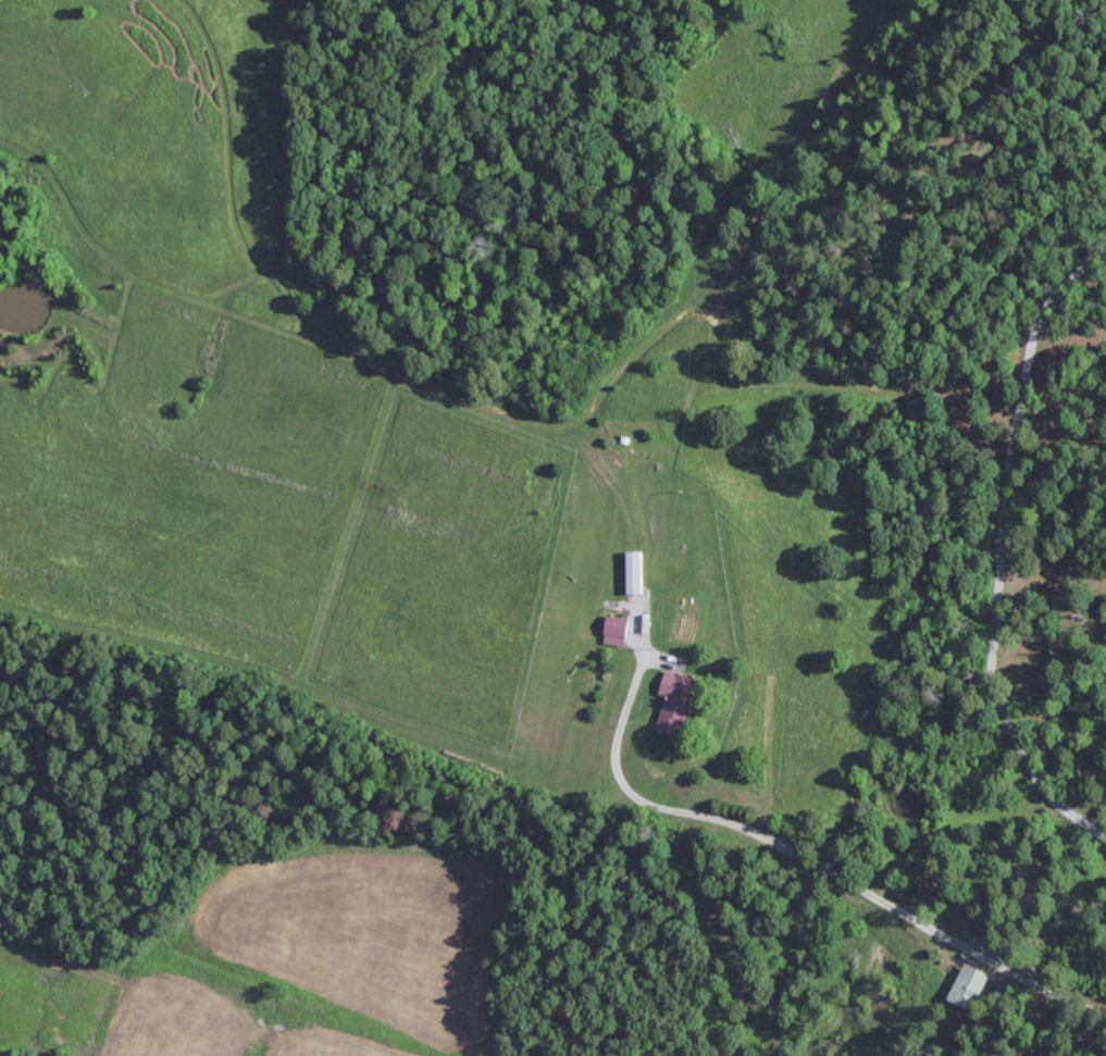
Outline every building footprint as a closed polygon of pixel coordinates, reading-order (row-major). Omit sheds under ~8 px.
[(629,552),(630,595),(648,595),(647,552),(629,552)] [(629,648),(634,620),(613,617),(608,644),(629,648)] [(683,736),(687,721),(694,723),(700,698),(698,697),(702,680),(671,672),(665,695),(670,697),(661,731),(683,736)] [(995,974),(969,964),(955,1003),(981,1012),(995,974)]
